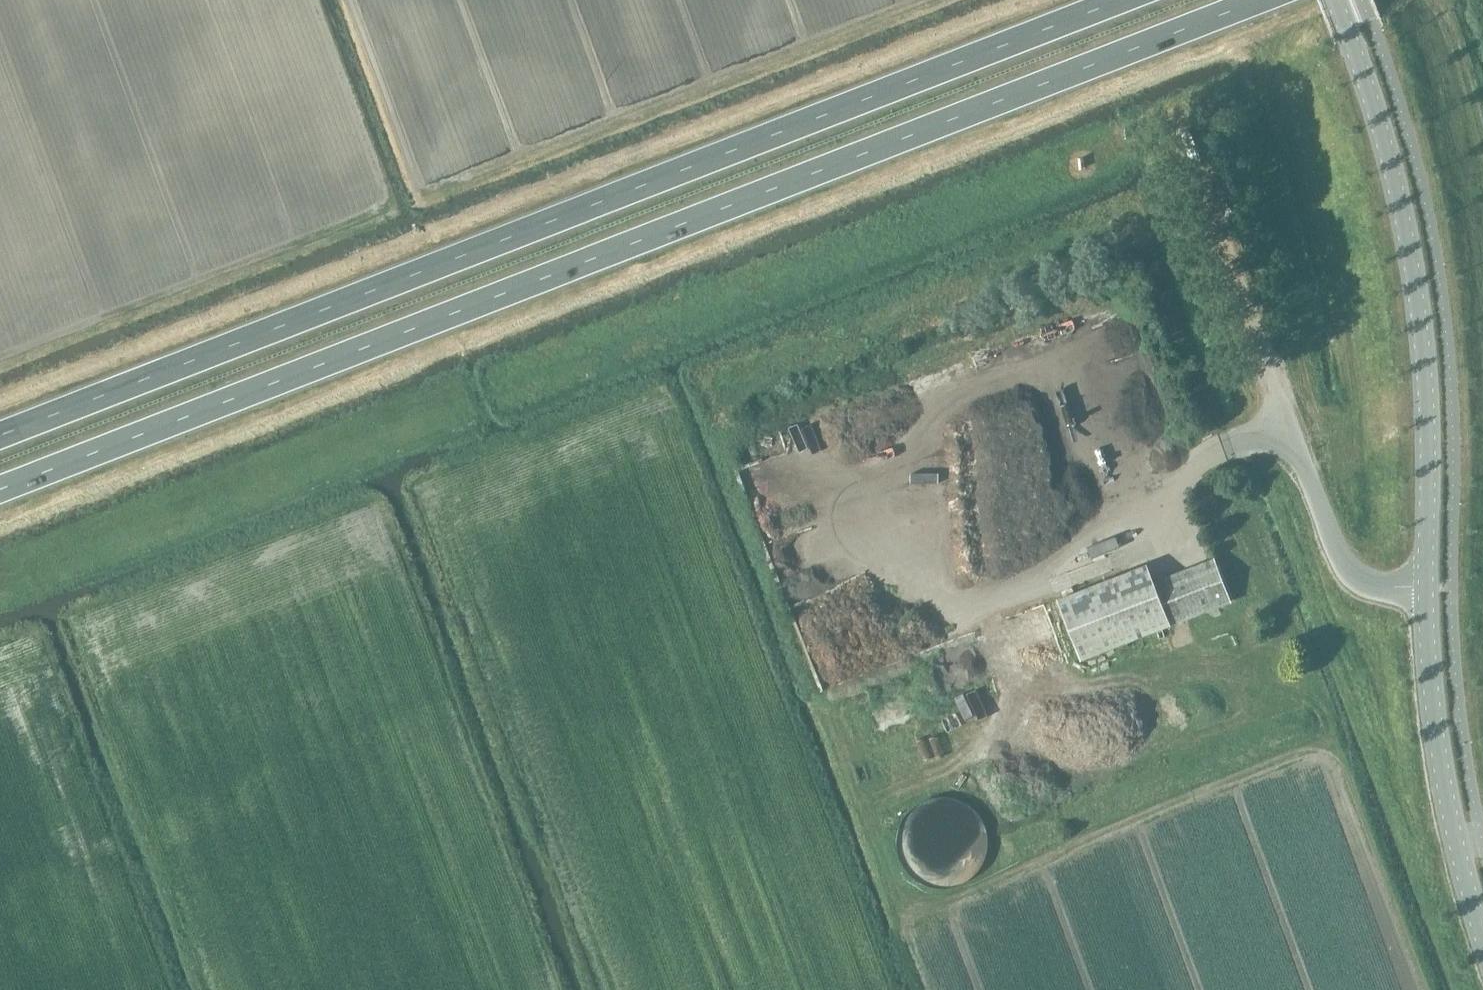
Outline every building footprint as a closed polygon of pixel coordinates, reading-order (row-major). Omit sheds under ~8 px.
[(1081,658),(1170,624),(1170,622),(1230,599),(1215,562),(1155,585),(1148,566),(1059,600),(1081,658)]
